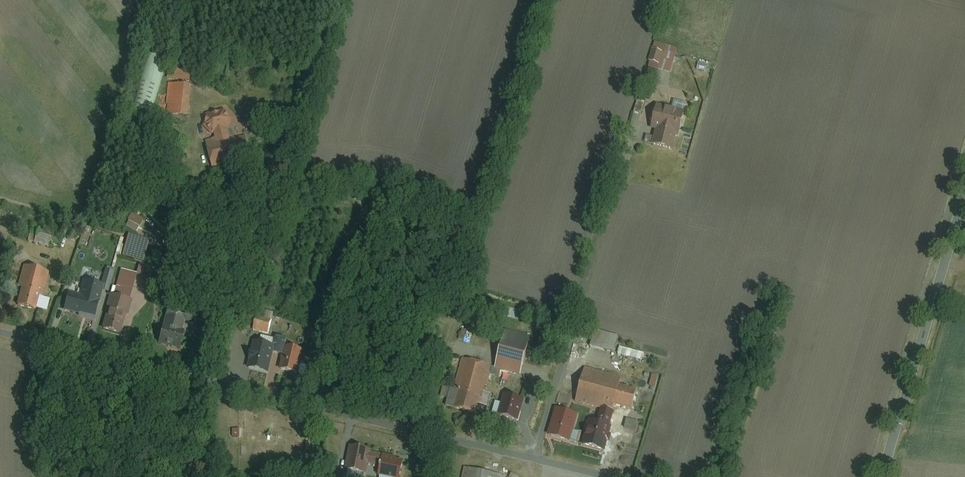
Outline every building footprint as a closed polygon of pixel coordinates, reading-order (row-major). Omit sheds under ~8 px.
[(672,72),(678,48),(656,42),(650,66),(672,72)] [(153,114),(168,60),(152,56),(136,109),(153,114)] [(189,116),(193,84),(184,83),(185,73),(175,72),(174,82),(171,82),(168,114),(189,116)] [(653,128),(659,129),(656,143),(674,147),(678,134),(681,134),(686,112),(659,105),(653,128)] [(247,135),(232,139),(229,130),(232,129),(234,118),(226,110),(209,115),(206,126),(214,134),(216,133),(217,137),(207,140),(215,168),(253,158),(247,135)] [(50,247),(51,245),(58,247),(62,235),(54,233),(55,231),(40,227),(39,231),(33,229),(29,241),(50,247)] [(129,237),(124,255),(140,259),(145,242),(129,237)] [(141,264),(140,272),(151,273),(152,265),(141,264)] [(19,286),(22,287),(17,305),(37,310),(42,292),(45,293),(51,273),(25,266),(19,286)] [(107,269),(103,284),(85,280),(81,295),(70,292),(66,309),(96,317),(103,289),(109,291),(115,271),(107,269)] [(134,300),(131,299),(138,273),(122,269),(115,295),(112,294),(103,328),(125,333),(134,300)] [(171,310),(167,326),(164,325),(160,342),(180,348),(185,331),(181,330),(186,314),(171,310)] [(258,315),(255,330),(269,333),(273,319),(258,315)] [(472,341),(475,329),(463,326),(461,338),(472,341)] [(604,331),(599,347),(615,351),(620,336),(604,331)] [(249,368),(270,373),(276,346),(255,341),(249,368)] [(285,370),(298,373),(304,350),(290,347),(285,370)] [(527,356),(502,349),(497,367),(522,374),(527,356)] [(478,413),(493,365),(465,357),(450,405),(478,413)] [(604,412),(601,423),(593,421),(586,445),(605,450),(612,426),(609,425),(615,404),(633,409),(638,389),(620,384),(622,376),(587,367),(577,402),(608,410),(607,412),(604,412)] [(520,421),(526,400),(508,395),(503,416),(520,421)] [(578,415),(556,409),(549,434),(571,440),(578,415)] [(642,415),(630,412),(626,429),(637,432),(642,415)] [(347,470),(367,474),(370,463),(381,465),(384,453),(353,446),(347,470)] [(380,475),(390,476),(403,476),(406,461),(398,459),(398,457),(385,454),(384,457),(380,475)] [(465,466),(463,476),(506,476),(507,476),(465,466)]
